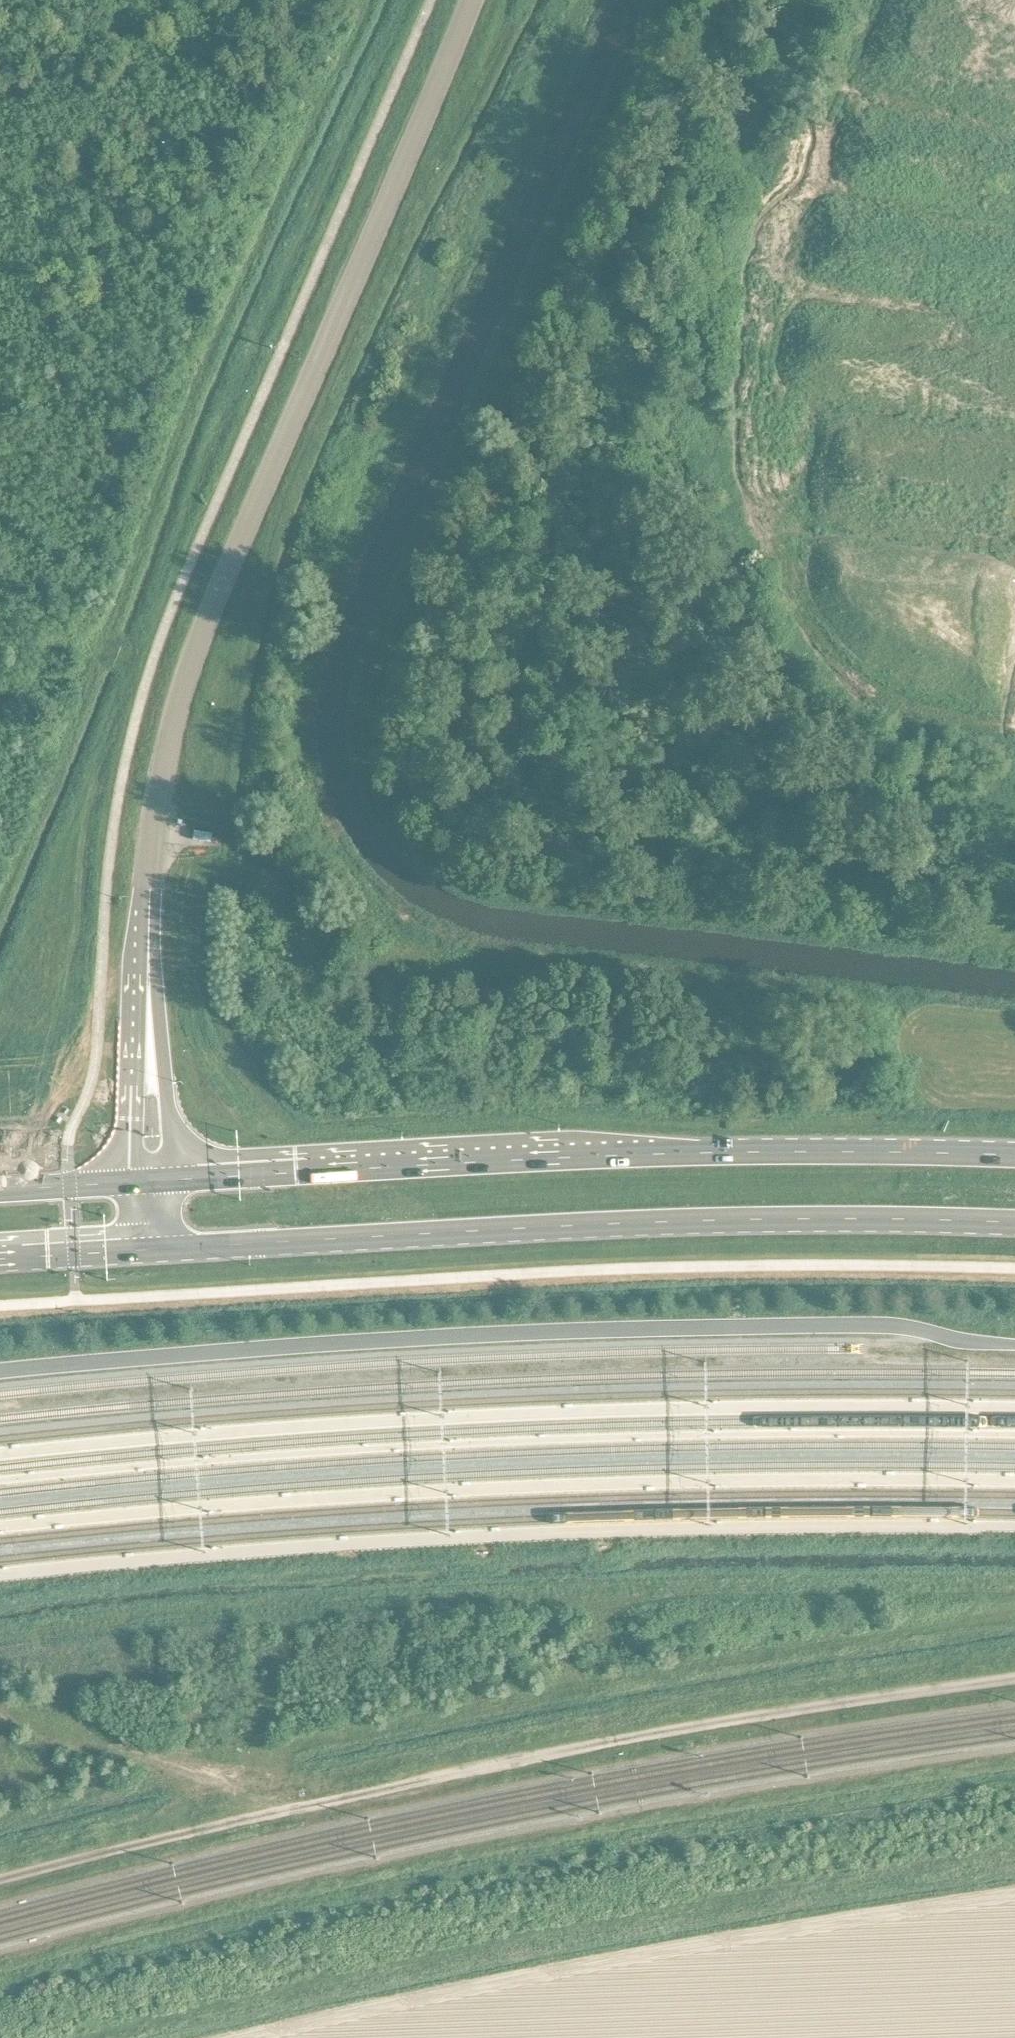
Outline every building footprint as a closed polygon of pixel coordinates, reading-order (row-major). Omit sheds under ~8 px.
[(744,1305),(733,1306),(734,1316),(744,1316),(744,1305)]
